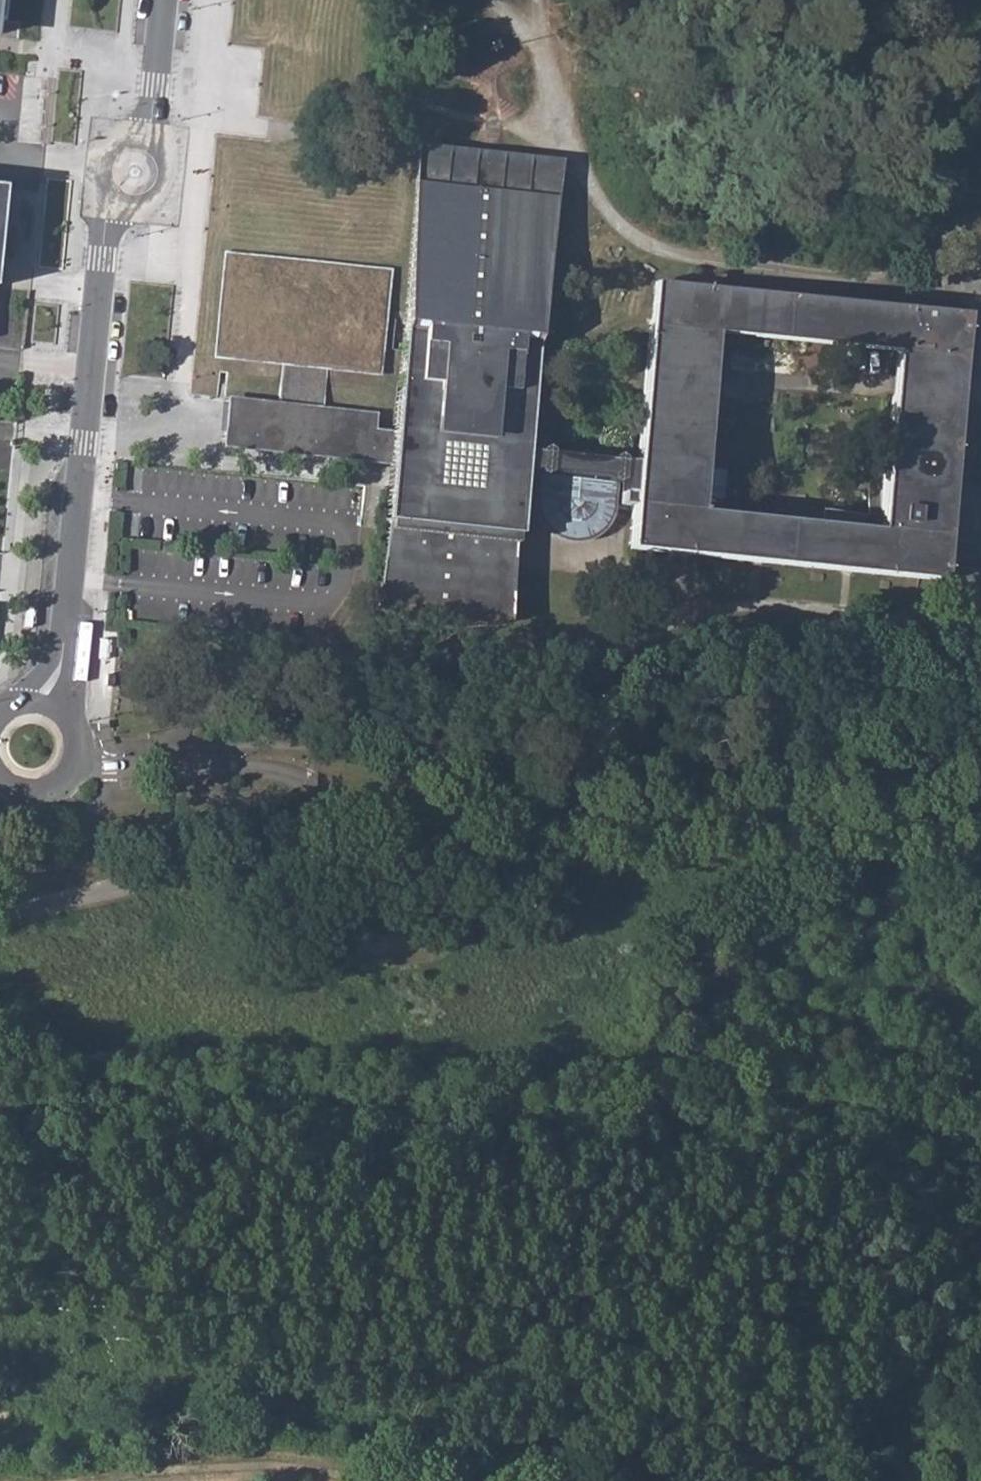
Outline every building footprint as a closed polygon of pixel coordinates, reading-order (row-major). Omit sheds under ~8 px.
[(939,581),(964,314),(655,282),(637,459),(527,448),(541,311),(561,174),(416,159),(406,296),(394,432),(375,430),(377,413),(323,408),(328,362),(381,368),(391,276),(231,260),(223,351),(282,357),(278,403),(235,398),(233,421),(231,441),(303,448),(391,457),(384,522),(387,522),(375,609),(384,613),(411,623),(430,626),(450,629),(465,629),(479,628),(509,623),(515,535),(517,535),(524,472),(542,474),(540,504),(540,507),(541,510),(542,514),(544,519),(548,524),(552,529),(559,533),(563,535),(568,536),(573,537),(579,537),(584,536),(588,535),(592,533),(596,531),(598,529),(601,526),(605,522),(607,519),(608,516),(610,512),(611,508),(612,495),(618,496),(619,482),(634,483),(628,548),(692,555),(939,581)] [(35,610),(27,609),(26,627),(30,627),(33,628),(35,610)] [(101,656),(108,656),(109,638),(105,638),(102,638),(101,656)]
